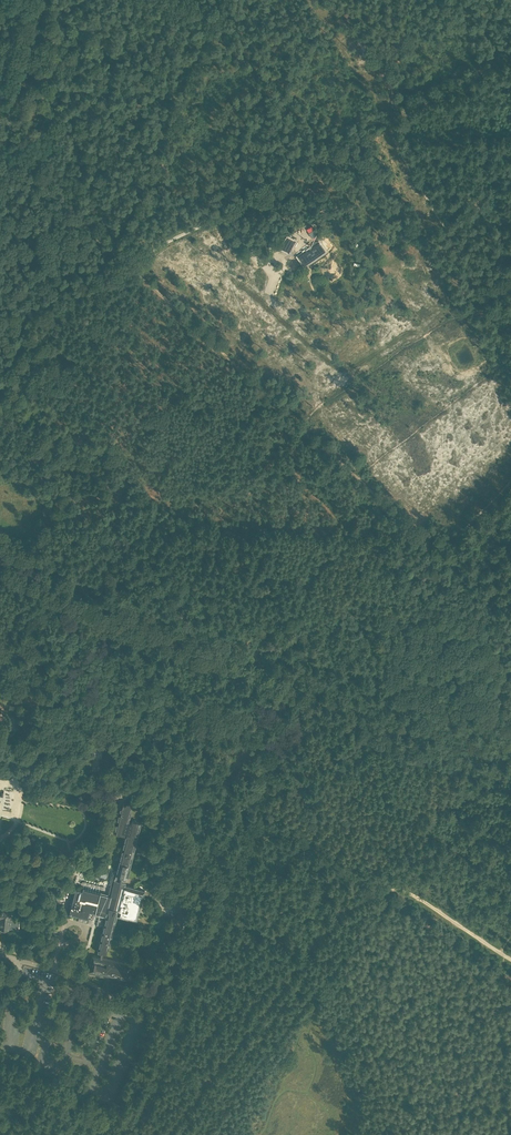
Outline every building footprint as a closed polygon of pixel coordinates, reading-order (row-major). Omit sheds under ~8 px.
[(287,239),(283,247),(287,250),(292,241),(287,239)] [(307,251),(301,255),(304,260),(305,260),(305,261),(306,261),(307,261),(307,262),(308,262),(308,261),(309,261),(310,261),(310,260),(310,259),(311,259),(312,258),(313,257),(314,257),(315,257),(316,257),(317,257),(317,256),(318,256),(319,256),(319,255),(320,255),(320,254),(321,254),(321,253),(321,252),(321,251),(321,250),(321,249),(321,248),(321,247),(318,243),(313,247),(312,247),(312,248),(312,249),(311,249),(310,250),(309,250),(309,251),(308,251),(307,251)] [(89,749),(89,757),(92,757),(92,761),(89,761),(89,765),(92,766),(92,771),(93,771),(98,771),(99,771),(99,759),(102,759),(102,750),(99,749),(99,746),(93,746),(93,749),(89,749)] [(75,888),(68,914),(87,919),(89,912),(106,916),(103,926),(97,952),(101,953),(100,957),(92,955),(88,971),(127,981),(131,965),(102,957),(103,953),(106,953),(107,949),(109,949),(117,916),(135,920),(138,908),(140,908),(143,895),(144,890),(124,885),(126,877),(127,878),(141,823),(136,821),(136,822),(134,821),(133,821),(132,823),(128,822),(133,804),(128,803),(128,804),(123,803),(122,808),(120,808),(113,833),(119,834),(125,835),(116,872),(113,871),(109,884),(110,884),(108,894),(83,888),(82,890),(75,888)] [(1,918),(0,923),(0,929),(8,930),(9,930),(9,928),(16,929),(17,920),(10,919),(11,912),(0,910),(0,918),(1,918)]
